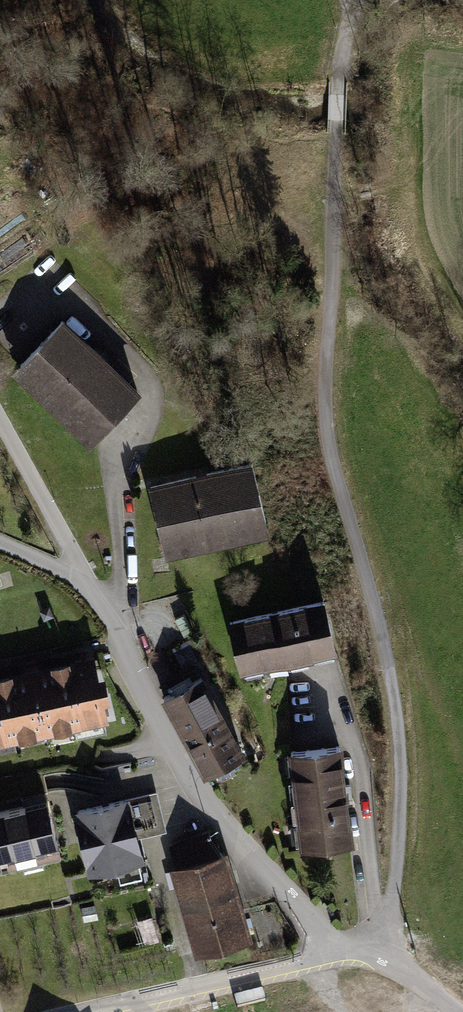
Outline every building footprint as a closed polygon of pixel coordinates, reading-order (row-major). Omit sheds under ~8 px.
[(62,321),(21,364),(35,379),(30,384),(44,398),(50,392),(96,436),(138,392),(62,321)] [(252,463),(151,487),(165,546),(185,542),(187,549),(205,544),(204,537),(266,522),(252,463)] [(324,601),(231,623),(242,669),(335,647),(324,601)] [(97,678),(93,660),(71,665),(71,661),(60,664),(73,722),(105,715),(101,697),(99,698),(95,679),(97,678)] [(73,722),(60,664),(50,666),(51,669),(14,678),(13,674),(3,676),(16,735),(20,734),(21,737),(41,732),(40,729),(49,727),(50,731),(70,727),(69,723),(73,722)] [(3,676),(0,677),(0,738),(16,735),(3,676)] [(206,775),(243,755),(200,677),(164,697),(206,775)] [(339,747),(292,753),(304,847),(350,841),(339,747)] [(77,812),(91,869),(140,857),(135,836),(165,829),(156,793),(77,812)] [(0,811),(0,858),(58,844),(47,800),(0,811)] [(215,834),(170,846),(177,869),(221,856),(215,834)] [(221,856),(177,869),(200,949),(245,936),(221,856)]
